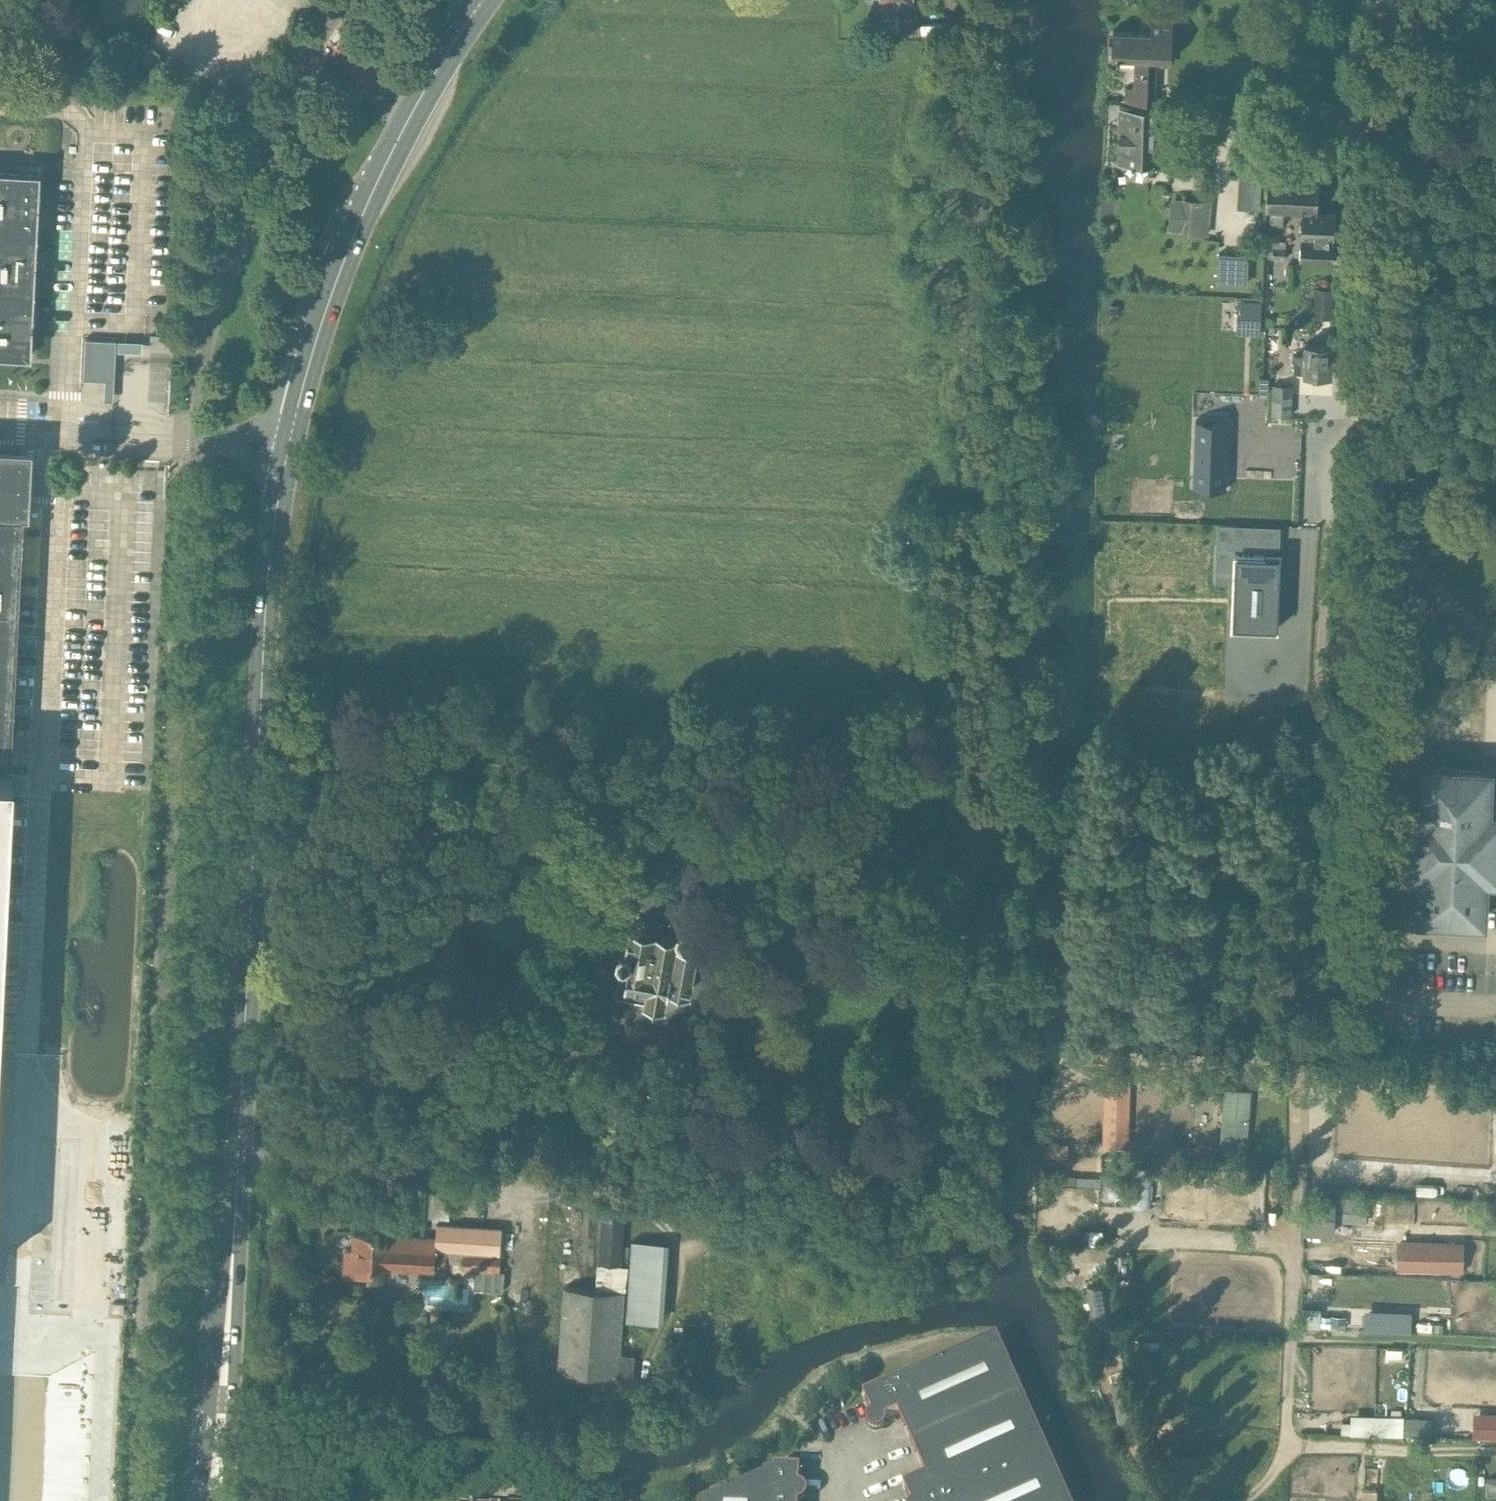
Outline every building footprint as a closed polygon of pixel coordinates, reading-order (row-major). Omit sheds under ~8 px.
[(901,0),(902,4),(901,4),(902,31),(920,30),(919,4),(914,4),(914,0),(882,0),(882,1),(901,0)] [(1119,56),(1119,58),(1122,58),(1122,56),(1137,56),(1136,87),(1126,87),(1126,89),(1127,89),(1127,100),(1125,100),(1125,103),(1155,104),(1157,56),(1170,57),(1170,59),(1172,59),(1174,16),(1172,15),(1172,17),(1154,17),(1154,15),(1152,15),(1151,32),(1117,31),(1117,29),(1115,29),(1114,58),(1116,58),(1116,55),(1119,56)] [(152,46),(144,58),(154,65),(162,53),(152,46)] [(1118,162),(1151,163),(1156,163),(1158,107),(1121,106),(1118,162)] [(28,356),(38,172),(0,170),(0,355),(28,356)] [(1271,208),(1274,208),(1284,209),(1301,210),(1317,210),(1318,178),(1267,176),(1266,208),(1271,208)] [(1260,209),(1262,179),(1240,177),(1238,207),(1260,209)] [(1208,235),(1210,200),(1184,198),(1181,233),(1208,235)] [(1284,209),(1274,208),(1271,208),(1270,225),(1283,225),(1284,209)] [(1301,210),(1301,234),(1334,235),(1335,211),(1317,210),(1301,210)] [(1334,235),(1301,234),(1300,258),(1333,259),(1334,235)] [(1269,240),(1268,258),(1286,259),(1287,241),(1269,240)] [(1315,289),(1314,313),(1331,314),(1332,289),(1315,289)] [(1238,301),(1237,334),(1260,335),(1262,302),(1238,301)] [(1333,345),(1304,344),(1304,354),(1294,354),(1293,373),(1332,375),(1333,345)] [(1273,384),(1271,414),(1292,415),(1293,385),(1273,384)] [(1196,421),(1194,487),(1196,488),(1196,485),(1224,486),(1224,488),(1227,488),(1229,422),(1227,422),(1227,424),(1214,424),(1198,423),(1198,421),(1196,421)] [(8,755),(21,510),(12,510),(14,491),(14,486),(13,482),(12,478),(10,475),(8,471),(2,465),(0,463),(0,755),(8,755)] [(1235,553),(1233,625),(1278,627),(1280,555),(1235,553)] [(1489,771),(1428,768),(1426,811),(1412,811),(1411,828),(1418,828),(1417,855),(1410,855),(1409,872),(1424,872),(1422,915),(1482,918),(1484,875),(1495,875),(1495,814),(1487,814),(1489,771)] [(623,965),(630,966),(627,982),(648,986),(645,1000),(651,1008),(659,1010),(667,1004),(669,990),(671,990),(672,986),(692,990),(701,945),(693,943),(693,941),(691,940),(691,938),(691,935),(691,933),(689,931),(688,930),(686,929),(684,929),(681,929),(679,930),(677,932),(676,933),(631,924),(626,949),(621,948),(619,958),(624,959),(623,965)] [(731,1011),(734,989),(724,987),(720,1009),(731,1011)] [(628,1052),(634,1032),(623,1028),(617,1048),(628,1052)] [(1091,1073),(1086,1147),(1101,1148),(1105,1074),(1091,1073)] [(1225,1088),(1220,1153),(1246,1155),(1251,1090),(1225,1088)] [(1047,1126),(1043,1171),(1064,1173),(1067,1147),(1069,1126),(1069,1120),(1050,1118),(1048,1118),(1047,1126)] [(1070,1172),(1069,1187),(1099,1189),(1101,1150),(1090,1149),(1089,1174),(1070,1172)] [(1106,1163),(1106,1175),(1134,1176),(1133,1206),(1152,1207),(1153,1175),(1154,1165),(1152,1165),(1134,1164),(1106,1163)] [(1102,1190),(1101,1201),(1116,1201),(1116,1223),(1128,1224),(1129,1194),(1116,1194),(1116,1179),(1102,1179),(1102,1190)] [(1336,1200),(1335,1211),(1367,1212),(1367,1201),(1336,1200)] [(626,1206),(605,1204),(600,1262),(622,1264),(626,1206)] [(1333,1216),(1302,1214),(1301,1234),(1333,1235),(1333,1216)] [(504,1227),(439,1223),(438,1248),(503,1253),(504,1227)] [(1089,1224),(1088,1242),(1102,1243),(1103,1225),(1089,1224)] [(344,1249),(342,1279),(374,1280),(375,1267),(434,1271),(436,1237),(353,1233),(352,1249),(344,1249)] [(655,1317),(660,1237),(632,1236),(627,1315),(655,1317)] [(1463,1271),(1464,1246),(1398,1244),(1397,1269),(1462,1271),(1463,1271)] [(1394,1271),(1395,1249),(1355,1247),(1354,1269),(1394,1271)] [(498,1257),(463,1254),(462,1269),(475,1270),(474,1283),(476,1283),(476,1290),(492,1291),(493,1273),(497,1274),(498,1257)] [(1087,1286),(1093,1323),(1114,1320),(1108,1283),(1087,1286)] [(566,1286),(560,1370),(620,1376),(626,1291),(566,1286)] [(1456,1315),(1460,1316),(1474,1316),(1492,1317),(1492,1319),(1495,1320),(1495,1308),(1495,1304),(1486,1304),(1486,1308),(1475,1307),(1476,1291),(1461,1290),(1457,1290),(1456,1315)] [(1321,1309),(1302,1308),(1301,1328),(1345,1330),(1346,1316),(1320,1315),(1321,1309)] [(1411,1312),(1364,1310),(1363,1330),(1410,1332),(1411,1312)] [(863,1397),(871,1415),(870,1416),(869,1417),(868,1418),(867,1419),(867,1421),(866,1422),(866,1423),(866,1425),(866,1426),(867,1428),(868,1429),(868,1430),(870,1432),(871,1433),(873,1433),(875,1434),(877,1434),(879,1434),(880,1433),(881,1433),(883,1431),(884,1430),(885,1429),(886,1427),(887,1426),(887,1424),(887,1423),(886,1421),(899,1415),(912,1447),(1023,1398),(997,1339),(887,1388),(887,1387),(863,1397)] [(1023,1398),(912,1447),(926,1477),(903,1487),(909,1500),(947,1500),(1049,1456),(1023,1398)] [(1351,1420),(1351,1433),(1404,1434),(1404,1422),(1351,1420)] [(1049,1456),(947,1500),(1069,1500),(1049,1456)] [(1440,1458),(1439,1479),(1458,1480),(1458,1477),(1468,1477),(1469,1459),(1440,1458)] [(1391,1500),(1411,1500),(1412,1464),(1393,1463),(1391,1500)] [(800,1470),(774,1469),(774,1473),(710,1500),(807,1500),(808,1499),(808,1497),(808,1494),(807,1493),(806,1491),(806,1490),(804,1489),(802,1488),(801,1487),(799,1486),(800,1470)]
